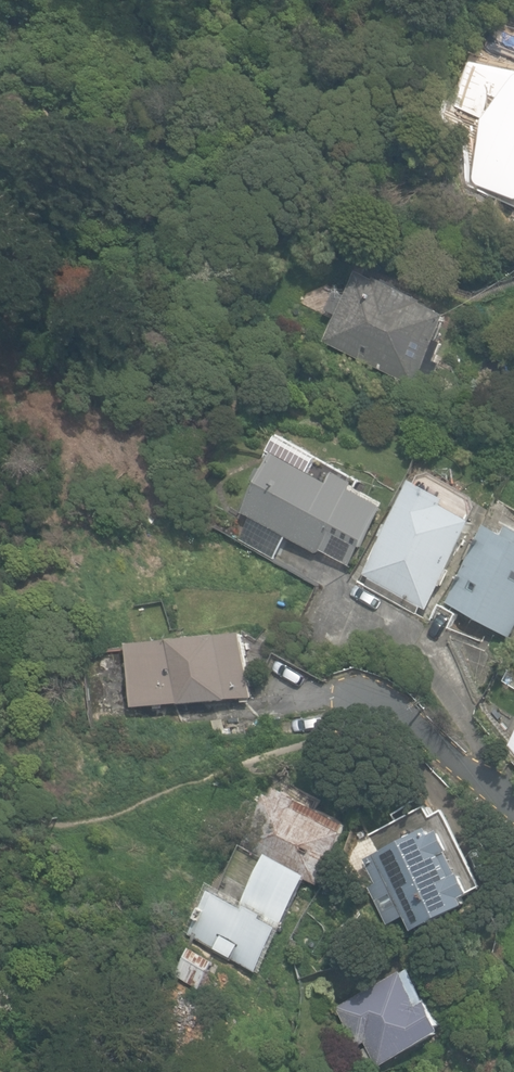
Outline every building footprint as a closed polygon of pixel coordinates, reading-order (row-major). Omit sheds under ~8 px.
[(513,147),(513,71),(484,54),(452,113),(513,147)] [(325,341),(428,393),(443,364),(438,361),(447,344),(439,340),(451,316),(427,305),(429,302),(380,277),(378,280),(361,272),(349,296),(338,290),(328,311),(338,316),(325,341)] [(323,551),(353,568),(387,508),(356,490),(359,485),(339,474),(333,485),(314,474),(322,460),(284,438),(276,453),(279,455),(247,513),(255,518),(243,540),(278,559),(290,537),(321,555),(323,551)] [(359,580),(419,614),(423,606),(428,608),(441,585),(444,587),(454,569),(451,567),(477,520),(450,505),(453,500),(417,480),(393,524),(390,523),(382,537),(385,538),(359,580)] [(513,636),(513,635),(513,527),(512,525),(507,534),(490,525),(449,601),(513,636)] [(128,643),(134,708),(254,698),(248,632),(128,643)] [(193,934),(260,971),(310,880),(320,886),(349,833),(345,831),(349,825),(304,800),(305,799),(285,788),(280,798),(273,794),(246,844),(271,858),(244,906),(216,891),(193,934)] [(434,816),(429,806),(372,832),(381,851),(377,853),(377,855),(367,860),(377,883),(369,887),(387,925),(406,916),(412,930),(469,903),(466,896),(484,887),(448,810),(434,816)] [(185,962),(205,972),(212,958),(192,948),(185,962)] [(362,1071),(367,1071),(449,1029),(433,998),(431,1000),(413,966),(338,1005),(359,1045),(368,1040),(370,1043),(352,1053),(362,1071)] [(88,1009),(99,1017),(107,1007),(96,999),(88,1009)]
